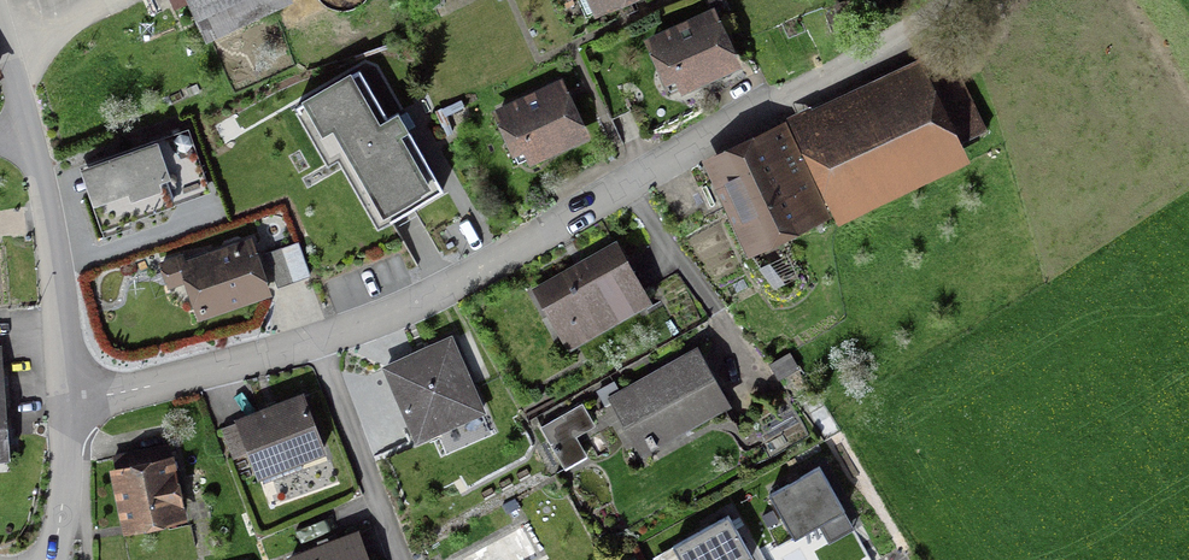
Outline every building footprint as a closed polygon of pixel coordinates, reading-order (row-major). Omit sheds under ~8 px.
[(161,12),(189,0),(206,38),(290,0),(156,0),(161,12)] [(595,10),(616,0),(590,0),(595,10)] [(675,76),(682,91),(742,64),(715,3),(644,34),(664,81),(675,76)] [(811,102),(787,114),(839,221),(971,157),(962,138),(987,126),(955,59),(929,71),(920,53),(812,105),(811,102)] [(377,225),(445,189),(411,125),(415,123),(407,108),(402,111),(399,104),(386,111),(361,63),(352,68),(351,65),(301,92),(304,96),(293,101),(327,163),(339,156),(377,225)] [(531,162),(591,135),(563,74),(492,106),(513,152),(523,147),(531,162)] [(786,118),(703,156),(748,253),(831,214),(786,118)] [(102,227),(211,188),(189,125),(159,135),(158,132),(79,160),(102,227)] [(198,317),(271,292),(251,233),(185,256),(183,251),(159,260),(168,287),(185,281),(198,317)] [(569,348),(653,299),(617,237),(532,286),(569,348)] [(266,252),(278,285),(310,274),(298,240),(266,252)] [(760,267),(775,285),(783,279),(769,260),(760,267)] [(452,332),(381,362),(416,441),(486,411),(452,332)] [(11,456),(1,342),(0,342),(0,457),(11,456)] [(641,454),(733,403),(699,343),(619,387),(615,379),(596,389),(603,402),(610,399),(641,454)] [(800,366),(790,350),(771,362),(781,378),(800,366)] [(327,450),(303,387),(235,413),(238,420),(222,426),(234,458),(249,452),(258,477),(261,476),(264,485),(305,469),(301,460),(327,450)] [(540,424),(565,468),(588,454),(577,434),(596,423),(583,400),(540,424)] [(171,452),(169,441),(113,452),(116,464),(110,465),(123,531),(188,517),(175,451),(171,452)] [(828,541),(855,525),(818,462),(769,490),(796,537),(819,524),(828,541)] [(768,524),(779,519),(773,507),(762,512),(768,524)] [(754,557),(728,510),(672,541),(673,543),(653,554),(657,559),(748,559),(754,557)] [(359,526),(286,553),(289,559),(372,559),(359,526)]
